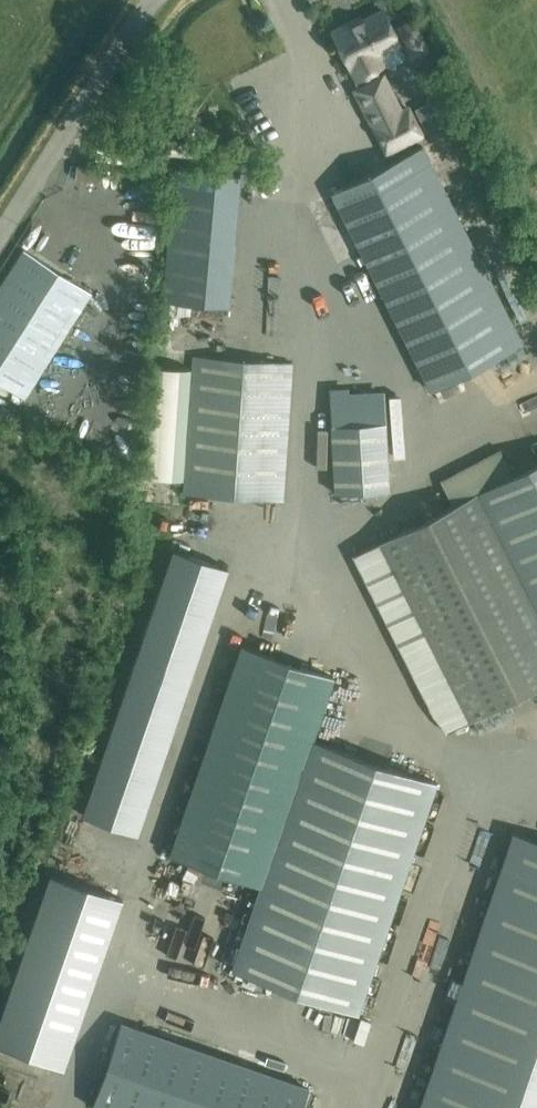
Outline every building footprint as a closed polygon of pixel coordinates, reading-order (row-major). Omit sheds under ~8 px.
[(357,77),(359,77),(363,85),(356,89),(389,153),(425,134),(409,102),(398,107),(382,75),(381,76),(377,67),(383,64),(388,66),(402,59),(404,52),(383,10),(353,25),(352,22),(332,32),(350,67),(352,66),(357,77)] [(413,16),(393,25),(408,59),(428,50),(413,16)] [(423,31),(428,29),(424,21),(419,24),(423,31)] [(523,344),(424,146),(333,192),(432,390),(523,344)] [(239,175),(173,169),(161,300),(228,305),(239,175)] [(91,291),(23,248),(0,284),(0,381),(24,396),(91,291)] [(292,362),(194,355),(184,492),(283,499),(292,362)] [(149,365),(142,476),(183,478),(190,367),(149,365)] [(365,390),(330,392),(335,492),(390,488),(387,420),(384,389),(365,390)] [(380,543),(469,719),(536,685),(536,460),(379,540),(380,543)] [(81,813),(136,832),(227,566),(172,547),(81,813)] [(358,1012),(437,781),(312,738),(334,675),(241,643),(170,854),(262,885),(234,969),(358,1012)] [(513,831),(418,1107),(536,1107),(536,839),(513,831)] [(71,1052),(143,885),(75,855),(3,1022),(71,1052)] [(336,1028),(340,1017),(312,1006),(308,1018),(336,1028)] [(90,1105),(98,1107),(301,1107),(308,1087),(120,1021),(90,1105)]
